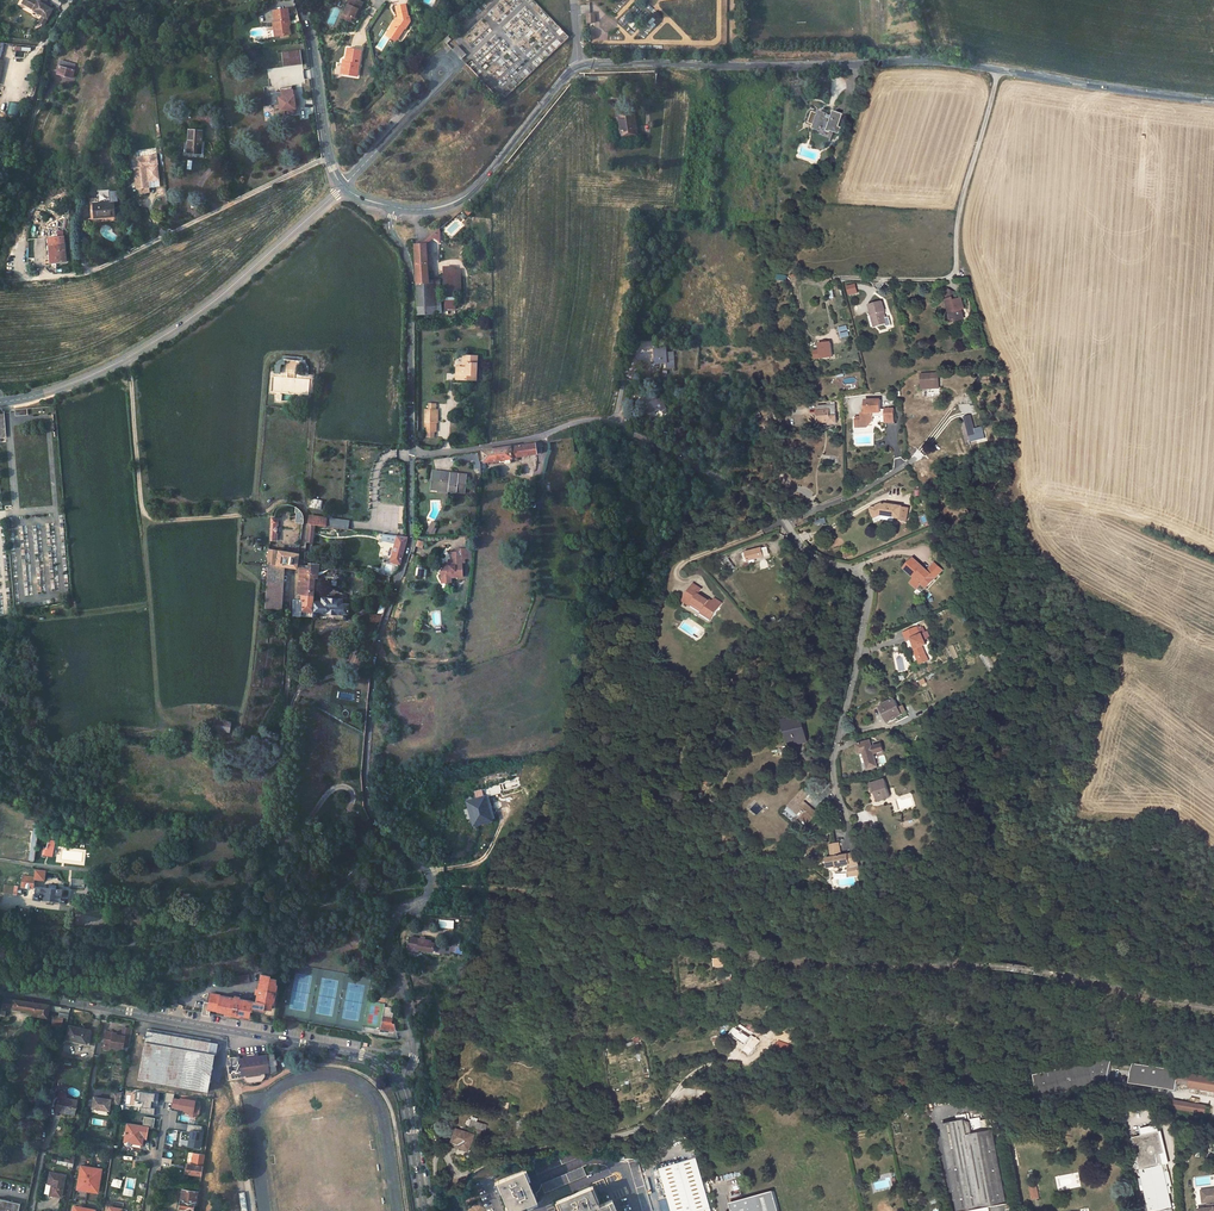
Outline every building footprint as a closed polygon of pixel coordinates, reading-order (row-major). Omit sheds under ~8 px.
[(35,9),(44,15),(49,17),(54,8),(46,4),(48,0),(25,0),(24,2),(35,9)] [(364,3),(358,0),(349,0),(343,14),(354,20),(357,13),(359,14),(364,3)] [(396,18),(391,26),(392,27),(389,32),(399,38),(405,28),(406,29),(411,21),(410,17),(409,17),(406,5),(395,7),(397,18),(396,18)] [(274,32),(275,38),(289,36),(288,26),(285,26),(285,22),(287,22),(288,22),(287,10),(271,12),(272,23),(273,32),(274,32)] [(49,17),(44,15),(41,21),(45,24),(49,17)] [(399,38),(389,32),(387,35),(396,42),(399,38)] [(458,45),(452,50),(460,59),(466,54),(458,45)] [(357,76),(361,51),(347,48),(345,61),(342,60),(341,66),(345,67),(344,72),(350,73),(350,75),(357,76)] [(281,52),(281,59),(283,66),(288,65),(300,64),(299,50),(281,52)] [(64,57),(61,65),(71,68),(73,60),(64,57)] [(61,65),(59,73),(68,76),(71,68),(61,65)] [(340,74),(350,75),(350,73),(344,72),(345,67),(341,66),(340,74)] [(296,113),(295,105),(294,105),(293,99),(294,99),(294,95),(293,95),(291,86),(280,88),(281,91),(263,94),(265,106),(273,105),(274,112),(285,110),(285,115),(296,113)] [(830,112),(818,108),(812,124),(828,130),(829,127),(838,130),(841,124),(838,123),(842,111),(832,107),(830,112)] [(286,117),(285,115),(285,110),(274,112),(275,119),(286,117)] [(632,110),(616,112),(619,136),(636,134),(632,110)] [(201,150),(200,127),(186,128),(187,150),(201,150)] [(157,153),(136,156),(138,168),(133,169),(135,188),(150,186),(149,177),(148,167),(157,166),(158,166),(157,153)] [(148,167),(149,177),(158,175),(157,166),(148,167)] [(92,219),(114,217),(113,203),(91,205),(92,219)] [(63,238),(47,242),(52,266),(68,263),(63,238)] [(428,280),(427,244),(423,244),(415,243),(415,284),(439,285),(439,281),(428,280)] [(454,272),(445,271),(444,285),(454,285),(454,272)] [(856,283),(847,286),(850,296),(859,293),(856,283)] [(415,284),(415,314),(435,314),(435,308),(439,307),(439,285),(415,284)] [(454,285),(444,285),(443,311),(453,311),(454,285)] [(946,300),(950,314),(947,315),(950,325),(957,323),(956,320),(963,318),(961,311),(964,310),(961,299),(955,301),(953,292),(949,289),(944,291),(947,300),(946,300)] [(873,316),(878,328),(888,325),(881,303),(868,307),(871,317),(873,316)] [(841,339),(850,337),(848,325),(839,327),(841,339)] [(667,350),(655,349),(654,363),(665,364),(665,370),(672,371),(673,355),(667,355),(667,350)] [(819,351),(821,362),(831,361),(835,360),(833,350),(819,351)] [(303,357),(283,356),(283,359),(279,360),(277,361),(276,365),(279,366),(282,364),(284,364),(284,360),(301,361),(300,365),(301,365),(303,366),(303,367),(304,368),(308,368),(308,365),(305,362),(305,361),(303,360),(303,357)] [(470,372),(456,373),(456,384),(450,384),(450,397),(462,397),(462,392),(471,392),(470,372)] [(942,373),(926,376),(928,390),(945,387),(942,373)] [(845,379),(845,384),(842,384),(842,389),(857,388),(856,378),(845,379)] [(653,395),(642,399),(644,403),(648,414),(645,415),(647,420),(658,416),(655,411),(659,409),(653,395)] [(870,421),(876,421),(876,418),(876,417),(876,415),(884,415),(885,411),(885,400),(868,400),(868,412),(865,412),(865,415),(858,415),(858,426),(870,427),(870,421)] [(835,402),(818,405),(821,422),(832,420),(832,422),(838,421),(835,402)] [(890,418),(890,425),(899,425),(900,411),(890,411),(890,418)] [(435,430),(435,420),(433,420),(433,414),(427,414),(427,420),(424,420),(424,425),(427,425),(427,430),(427,434),(433,434),(433,430),(435,430)] [(971,417),(965,418),(972,442),(985,439),(984,432),(976,433),(971,417)] [(857,437),(857,445),(872,445),(872,437),(857,437)] [(482,453),(477,454),(478,461),(497,459),(497,462),(502,461),(503,463),(509,462),(509,460),(516,459),(516,456),(536,454),(536,444),(482,452),(482,453)] [(464,472),(430,475),(431,484),(433,483),(434,492),(449,490),(449,493),(458,493),(458,490),(465,490),(464,472)] [(322,499),(309,498),(308,507),(321,508),(322,499)] [(902,507),(903,506),(883,502),(870,509),(874,517),(883,513),(900,517),(900,519),(906,520),(909,508),(902,507)] [(272,512),(271,516),(273,515),(276,509),(282,506),(289,506),(296,510),(295,514),(297,514),(297,522),(302,522),(302,517),(300,511),(295,507),(289,504),(285,504),(280,505),(275,508),(272,512)] [(326,519),(307,517),(307,523),(315,524),(325,525),(326,519)] [(335,518),(326,517),(326,519),(325,525),(334,527),(335,518)] [(277,518),(271,518),(269,540),(276,540),(276,534),(274,534),(274,524),(277,524),(277,518)] [(347,520),(335,518),(334,527),(346,528),(347,520)] [(433,533),(438,524),(433,521),(428,531),(433,533)] [(315,524),(307,523),(306,541),(313,542),(315,524)] [(807,532),(801,535),(804,542),(810,539),(807,532)] [(406,537),(398,536),(396,535),(389,560),(400,563),(406,537)] [(765,556),(771,554),(769,546),(762,547),(765,556)] [(762,547),(748,551),(750,560),(765,556),(762,547)] [(459,551),(448,551),(448,564),(438,564),(438,578),(448,578),(459,577),(459,556),(465,556),(465,548),(460,548),(459,551)] [(267,564),(283,567),(289,567),(296,568),(298,554),(285,552),(285,551),(268,549),(267,564)] [(302,594),(302,597),(313,599),(313,595),(316,577),(319,577),(320,568),(312,567),(312,559),(305,559),(305,558),(303,557),(303,566),(301,565),(298,593),(302,594)] [(925,589),(942,572),(934,564),(927,571),(926,573),(921,569),(923,567),(913,558),(904,568),(908,572),(907,573),(913,578),(909,583),(916,590),(921,585),(925,589)] [(267,564),(266,581),(282,583),(283,570),(283,567),(267,564)] [(417,567),(415,575),(422,577),(424,569),(417,567)] [(280,609),(282,583),(266,581),(264,608),(280,609)] [(693,607),(704,613),(702,616),(712,622),(723,605),(715,600),(714,602),(712,605),(710,604),(699,596),(703,591),(695,586),(682,606),(690,611),(692,609),(693,607)] [(348,619),(348,612),(349,603),(342,603),(343,598),(336,598),(336,595),(335,593),(332,593),(330,595),(330,597),(322,596),(322,599),(316,598),(316,601),(313,600),(313,599),(302,597),(302,600),(293,600),(293,615),(318,617),(319,612),(342,614),(342,619),(348,619)] [(704,613),(693,607),(692,609),(702,616),(704,613)] [(924,644),(919,633),(917,633),(915,627),(902,632),(906,641),(911,639),(913,643),(911,644),(917,658),(925,654),(921,645),(924,644)] [(988,652),(981,655),(988,672),(996,669),(988,652)] [(919,663),(927,659),(925,654),(917,658),(919,663)] [(904,695),(887,703),(894,720),(898,718),(899,721),(913,715),(904,695)] [(803,717),(790,721),(796,744),(809,740),(803,717)] [(226,722),(213,720),(212,730),(225,732),(226,722)] [(878,763),(876,750),(879,749),(879,752),(888,750),(886,742),(877,744),(878,746),(875,747),(873,738),(859,741),(861,753),(865,752),(868,768),(879,765),(878,763)] [(888,777),(871,781),(873,789),(877,788),(880,800),(892,796),(888,777)] [(495,783),(481,787),(484,796),(498,791),(495,783)] [(806,786),(803,789),(804,791),(810,797),(813,793),(806,786)] [(804,791),(801,794),(807,800),(810,797),(804,791)] [(801,794),(792,804),(810,822),(819,811),(807,800),(801,794)] [(485,798),(465,805),(472,829),(493,822),(485,798)] [(838,867),(848,866),(850,879),(863,877),(858,855),(844,857),(841,844),(833,845),(835,859),(831,860),(832,867),(838,866),(838,867)] [(45,870),(35,868),(34,876),(23,874),(21,886),(13,885),(12,894),(21,895),(22,887),(33,888),(34,879),(44,880),(45,870)] [(85,879),(71,877),(70,882),(70,886),(83,888),(84,883),(85,879)] [(47,887),(35,886),(34,893),(33,899),(40,899),(40,898),(59,900),(59,902),(66,903),(67,896),(61,895),(62,889),(49,888),(50,886),(47,885),(47,887)] [(439,928),(454,928),(454,920),(439,920),(439,928)] [(432,942),(410,942),(409,942),(409,956),(421,956),(421,952),(434,953),(434,944),(432,944),(432,942)] [(714,958),(714,967),(725,966),(724,957),(714,958)] [(276,975),(260,972),(258,987),(256,986),(255,992),(257,992),(255,1001),(254,1007),(263,1008),(263,1006),(269,1007),(272,994),(274,995),(274,990),(273,990),(276,975)] [(247,973),(229,975),(230,983),(248,980),(247,973)] [(234,997),(209,992),(208,1001),(210,1001),(209,1008),(230,1012),(230,1014),(235,1015),(235,1013),(248,1015),(249,1009),(251,1009),(252,1006),(253,1000),(239,997),(239,996),(234,995),(234,997)] [(49,1005),(3,998),(2,1007),(12,1009),(12,1010),(34,1014),(33,1017),(46,1019),(48,1012),(49,1005)] [(61,1007),(49,1005),(48,1012),(59,1014),(61,1007)] [(392,1006),(384,1005),(383,1013),(380,1028),(392,1030),(392,1029),(395,1030),(394,1024),(391,1023),(392,1018),(390,1017),(388,1017),(388,1014),(390,1014),(392,1006)] [(70,1009),(61,1007),(59,1014),(59,1017),(53,1016),(52,1024),(61,1026),(63,1018),(67,1019),(70,1009)] [(90,1030),(68,1026),(66,1040),(87,1045),(90,1030)] [(109,1047),(115,1048),(116,1050),(122,1048),(122,1046),(123,1042),(129,1043),(132,1029),(123,1027),(121,1036),(116,1035),(115,1033),(105,1031),(102,1050),(107,1050),(108,1049),(109,1047)] [(751,1038),(736,1030),(732,1037),(746,1045),(751,1038)] [(210,1042),(147,1031),(146,1035),(143,1034),(143,1037),(146,1037),(146,1041),(145,1041),(138,1079),(208,1091),(214,1054),(216,1054),(218,1043),(210,1042)] [(259,1054),(250,1055),(246,1055),(246,1058),(240,1058),(240,1057),(235,1058),(235,1057),(230,1057),(231,1065),(229,1065),(230,1073),(232,1072),(233,1078),(240,1077),(240,1075),(244,1074),(248,1074),(249,1083),(263,1081),(261,1072),(266,1071),(272,1070),(272,1073),(277,1070),(274,1053),(270,1052),(270,1054),(259,1056),(259,1054)] [(1040,1091),(1110,1081),(1113,1068),(1114,1063),(1115,1059),(1037,1070),(1040,1091)] [(1132,1083),(1159,1087),(1158,1089),(1165,1091),(1165,1089),(1177,1090),(1178,1085),(1180,1072),(1135,1066),(1135,1071),(1132,1083)] [(1213,1091),(1213,1078),(1213,1076),(1212,1076),(1211,1078),(1204,1076),(1180,1072),(1178,1085),(1213,1091)] [(119,1105),(122,1092),(112,1090),(110,1099),(94,1096),(92,1107),(109,1110),(110,1103),(119,1105)] [(156,1093),(136,1091),(135,1101),(144,1102),(143,1107),(141,1107),(141,1113),(154,1114),(154,1109),(151,1109),(152,1101),(155,1102),(156,1093)] [(199,1115),(201,1106),(196,1105),(197,1100),(181,1098),(180,1100),(174,1099),(175,1093),(166,1092),(164,1102),(172,1104),(171,1109),(183,1111),(183,1113),(187,1113),(187,1116),(197,1117),(198,1115),(199,1115)] [(77,1101),(58,1097),(56,1107),(63,1109),(62,1113),(75,1116),(77,1101)] [(941,1098),(930,1100),(931,1108),(943,1106),(941,1098)] [(1208,1106),(1172,1100),(1171,1106),(1206,1114),(1208,1106)] [(601,1111),(596,1112),(597,1122),(615,1121),(614,1115),(601,1116),(601,1111)] [(143,1126),(127,1123),(124,1141),(124,1142),(124,1144),(125,1144),(126,1145),(128,1145),(130,1145),(131,1143),(132,1143),(132,1140),(143,1141),(144,1134),(147,1134),(149,1126),(154,1127),(155,1118),(144,1116),(143,1126)] [(486,1121),(473,1117),(471,1124),(484,1128),(486,1121)] [(942,1124),(959,1210),(968,1210),(1007,1203),(993,1130),(973,1134),(971,1122),(965,1119),(942,1124)] [(183,1132),(181,1145),(200,1148),(201,1146),(203,1132),(201,1131),(202,1127),(188,1125),(187,1132),(183,1132)] [(476,1133),(457,1127),(455,1135),(453,1134),(451,1140),(459,1143),(459,1145),(472,1149),(476,1133)] [(1166,1163),(1161,1164),(1159,1153),(1164,1152),(1158,1130),(1140,1135),(1131,1137),(1149,1210),(1173,1210),(1169,1192),(1171,1191),(1169,1185),(1171,1184),(1166,1163)] [(576,1147),(535,1164),(539,1174),(580,1156),(576,1147)] [(196,1153),(194,1152),(191,1164),(187,1163),(185,1172),(202,1175),(205,1154),(202,1154),(196,1153)] [(694,1156),(657,1166),(670,1210),(710,1210),(694,1156)] [(627,1161),(642,1210),(652,1210),(636,1158),(627,1161)] [(584,1165),(543,1183),(547,1191),(587,1174),(584,1165)] [(102,1169),(81,1166),(78,1190),(99,1192),(102,1169)] [(498,1180),(512,1210),(539,1199),(526,1169),(498,1180)] [(65,1175),(49,1172),(47,1183),(51,1184),(50,1194),(61,1197),(65,1175)] [(1055,1177),(1058,1191),(1081,1186),(1078,1172),(1055,1177)] [(874,1192),(894,1189),(892,1177),(872,1180),(874,1192)] [(1036,1182),(1029,1184),(1031,1190),(1037,1189),(1038,1189),(1036,1182)] [(557,1200),(561,1210),(583,1210),(597,1205),(599,1210),(616,1210),(611,1198),(599,1203),(592,1185),(557,1200)] [(183,1189),(181,1200),(180,1200),(179,1210),(192,1210),(193,1205),(196,1206),(197,1202),(196,1202),(198,1191),(183,1189)] [(729,1202),(731,1210),(726,1210),(778,1210),(772,1190),(729,1202)] [(1203,1192),(1204,1206),(1212,1205),(1212,1202),(1213,1201),(1213,1193),(1213,1191),(1203,1192)] [(20,1205),(12,1203),(12,1202),(0,1199),(0,1210),(19,1210),(20,1205)]
